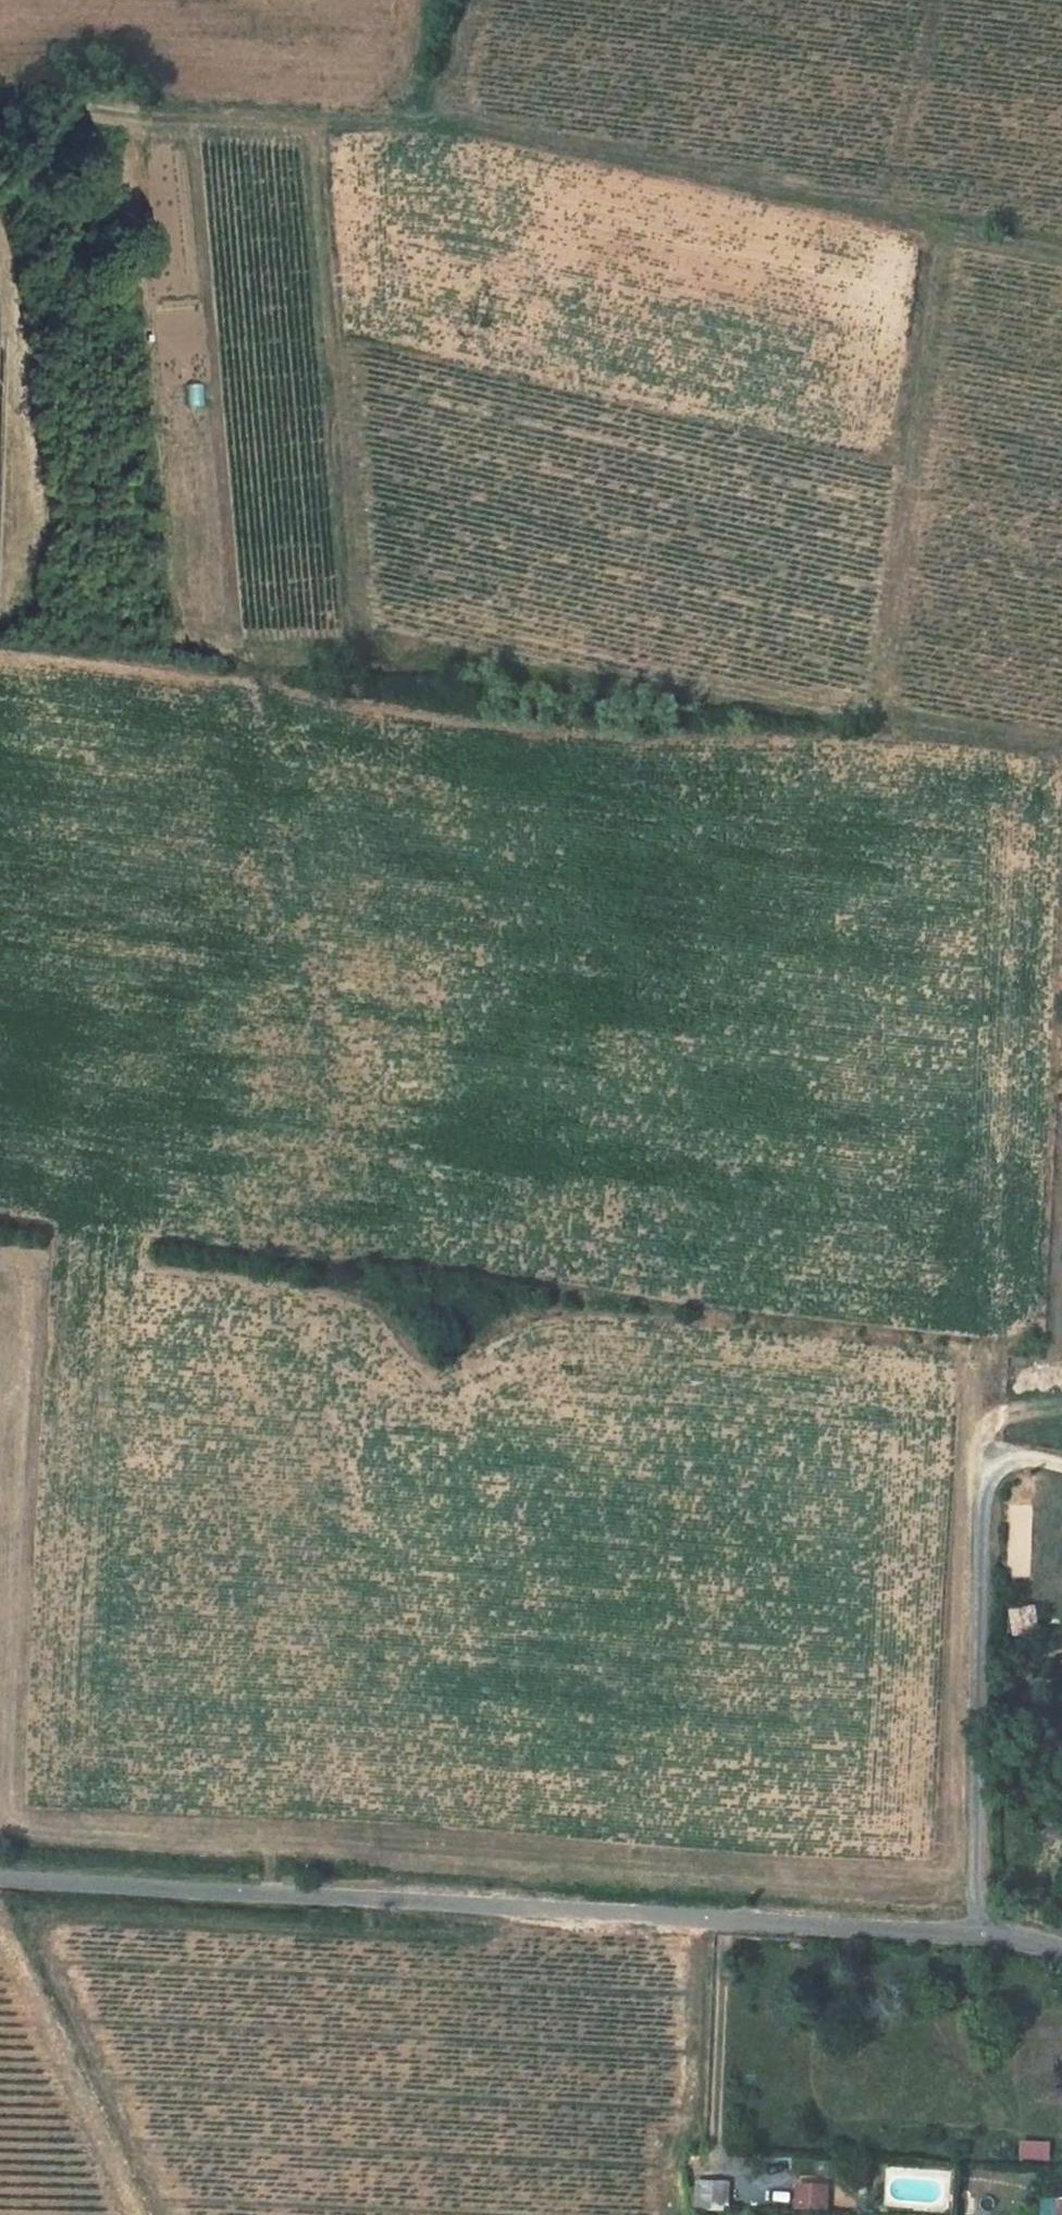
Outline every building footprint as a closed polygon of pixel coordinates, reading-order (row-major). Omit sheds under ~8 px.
[(1003,1608),(1008,1636),(1036,1632),(1031,1603),(1003,1608)] [(1048,2159),(1048,2143),(1021,2143),(1021,2159),(1048,2159)] [(696,2181),(695,2211),(727,2213),(728,2183),(696,2181)] [(798,2185),(797,2209),(824,2210),(826,2186),(798,2185)]
